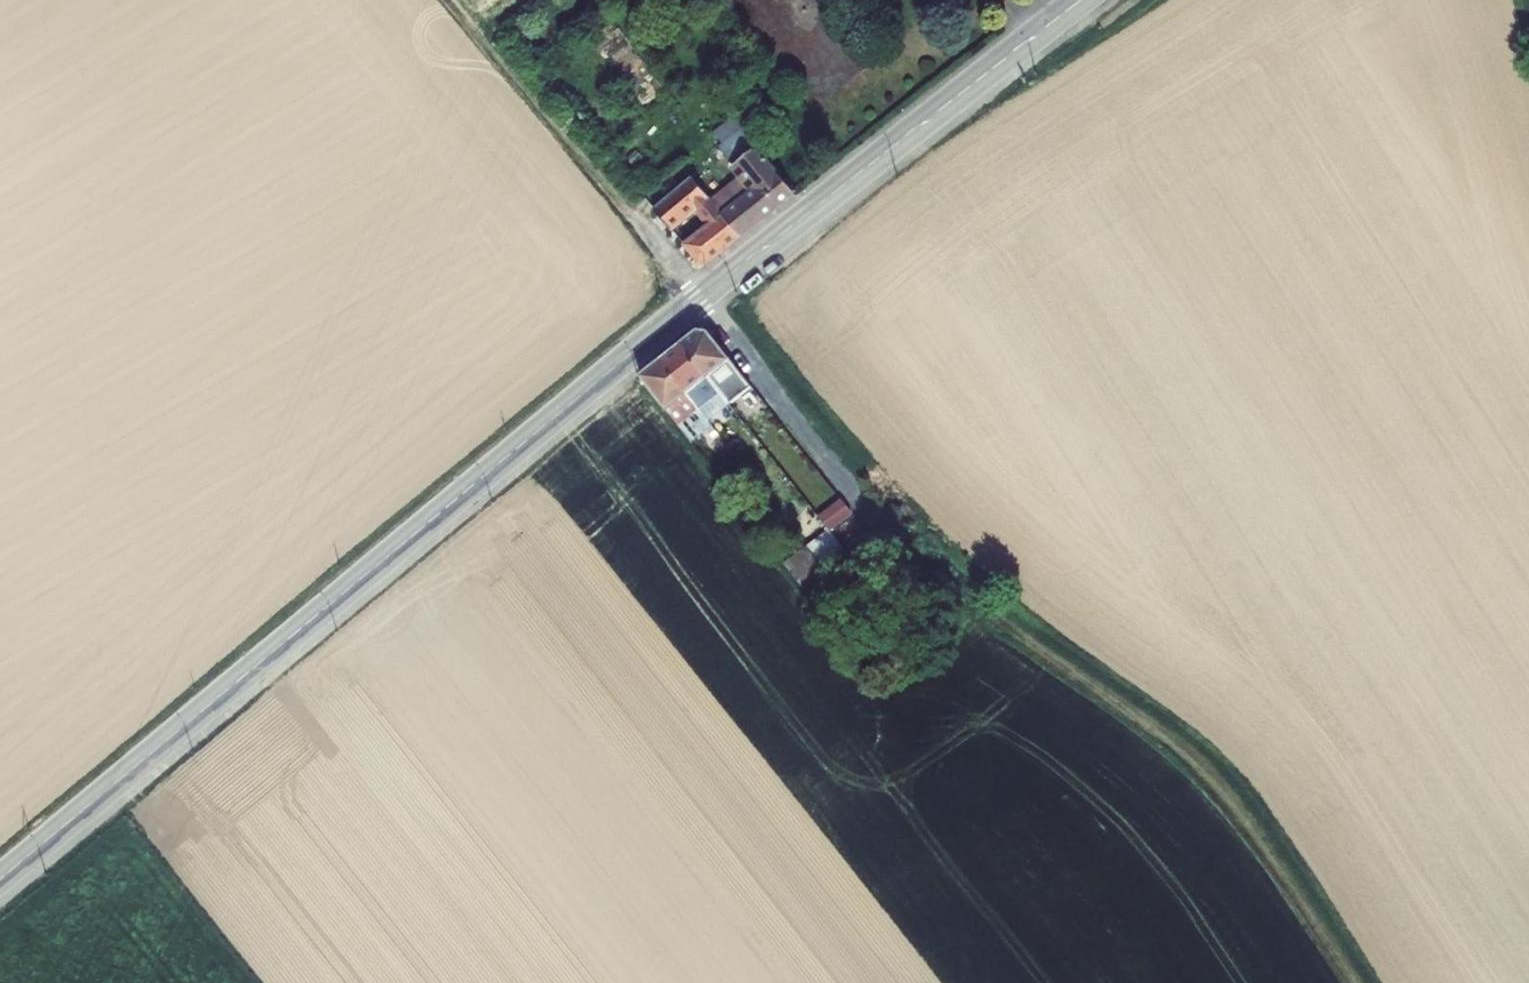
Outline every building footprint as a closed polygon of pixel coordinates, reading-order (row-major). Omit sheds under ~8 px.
[(683,180),(642,212),(653,225),(672,210),(686,226),(669,242),(693,272),(779,202),(744,157),(723,174),(734,191),(707,211),(683,180)] [(704,330),(641,378),(673,422),(684,416),(679,408),(688,399),(696,408),(727,382),(719,372),(730,362),(704,330)] [(716,411),(696,426),(736,477),(756,462),(716,411)] [(815,539),(796,555),(809,573),(827,557),(815,539)]
